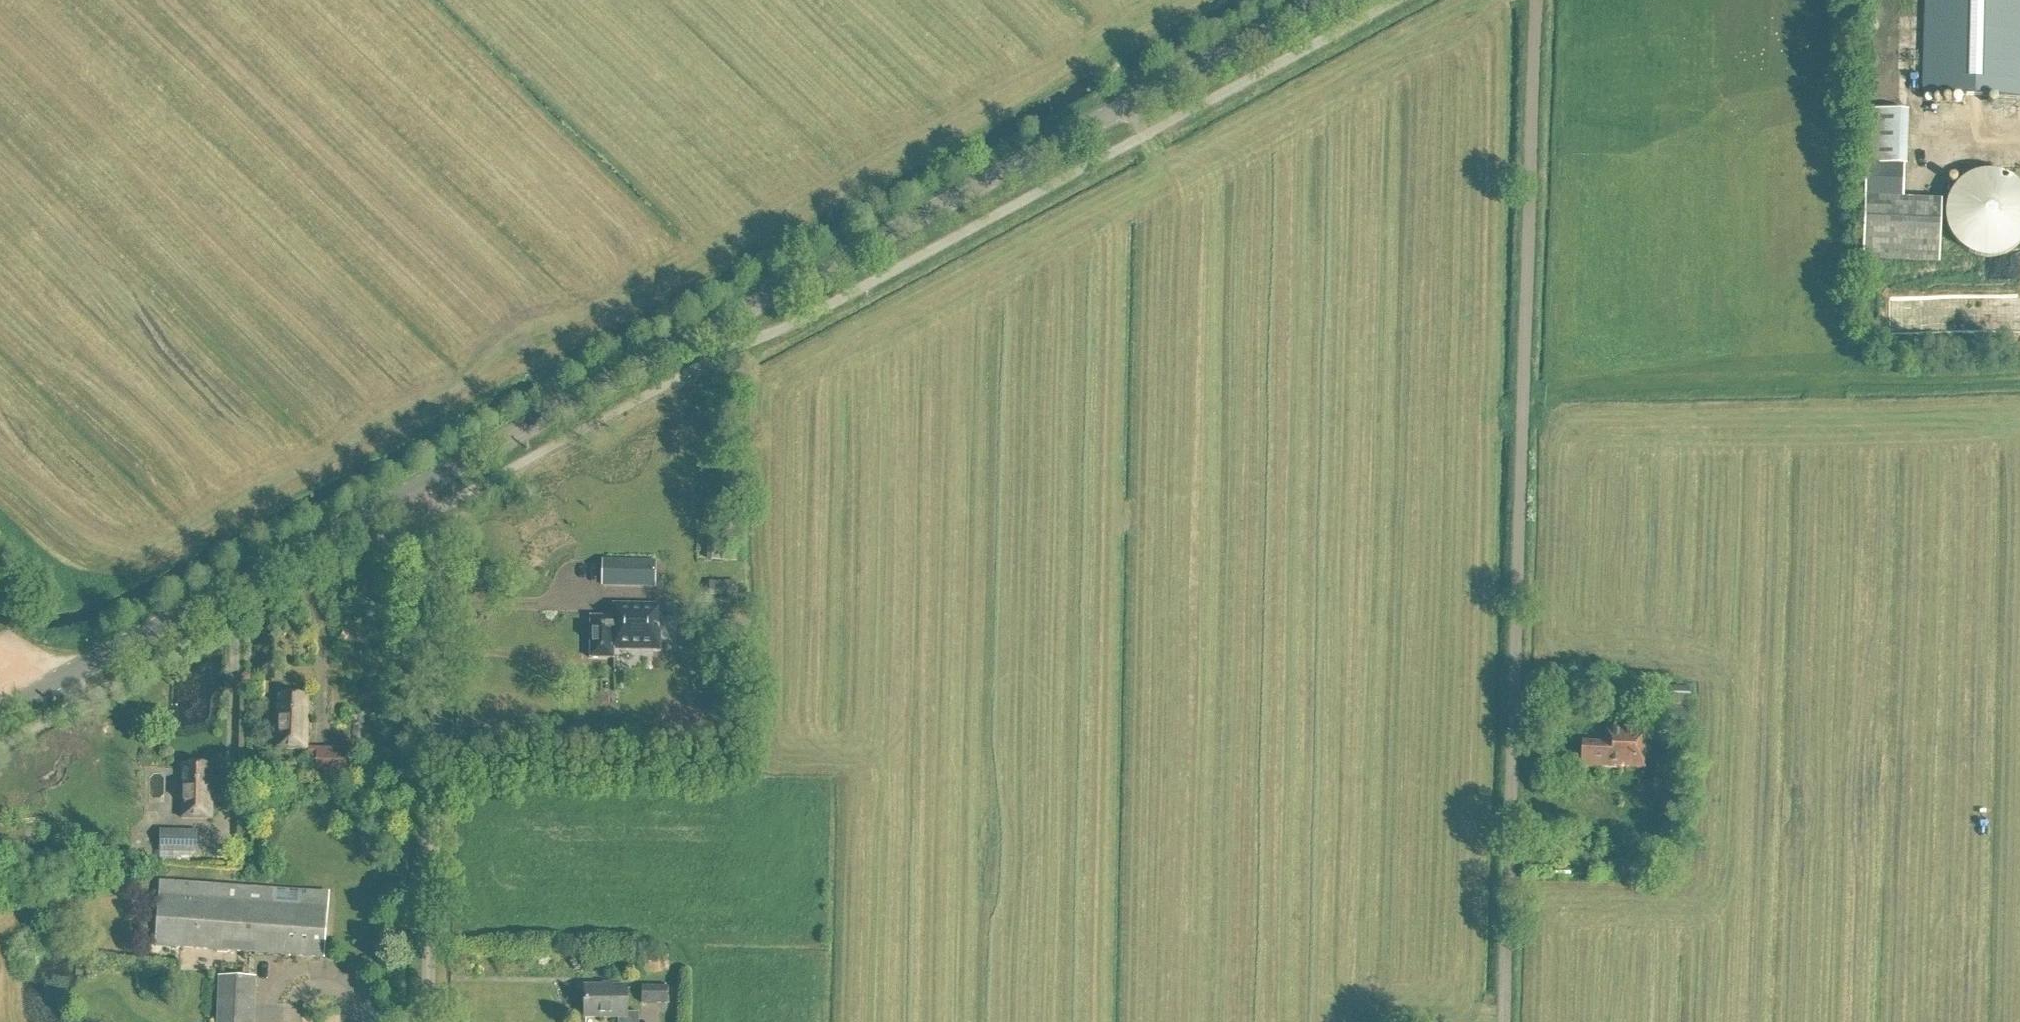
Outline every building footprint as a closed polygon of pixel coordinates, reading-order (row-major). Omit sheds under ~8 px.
[(1924,96),(2019,98),(2019,0),(1926,0),(1924,96)] [(1862,69),(1862,93),(1876,94),(1876,70),(1862,69)] [(1907,113),(1868,112),(1867,167),(1886,168),(1906,168),(1907,113)] [(1905,199),(1906,168),(1886,168),(1867,167),(1866,198),(1905,199)] [(1972,217),(1963,243),(2018,262),(2019,255),(2019,181),(1996,173),(1988,195),(2002,200),(1994,224),(1972,217)] [(1866,198),(1864,198),(1862,261),(1939,264),(1942,201),(1905,199),(1866,198)] [(600,589),(655,590),(655,562),(601,561),(600,589)] [(658,606),(612,606),(612,618),(588,618),(588,659),(612,659),(612,652),(658,652),(658,606)] [(1656,737),(1686,739),(1689,690),(1659,688),(1656,737)] [(278,696),(277,750),(307,750),(309,696),(278,696)] [(1583,743),(1582,767),(1645,770),(1646,730),(1606,728),(1606,744),(1583,743)] [(309,748),(309,756),(317,756),(316,775),(354,776),(355,750),(309,748)] [(183,765),(182,819),(212,820),(213,766),(183,765)] [(161,831),(161,863),(189,863),(189,854),(196,854),(196,831),(161,831)] [(328,894),(229,888),(162,883),(160,898),(159,899),(156,946),(323,959),(328,894)] [(218,1021),(254,1021),(256,979),(220,978),(218,1021)] [(668,1005),(668,986),(641,986),(641,1005),(668,1005)] [(627,1014),(627,987),(585,987),(585,1019),(618,1019),(618,1021),(640,1021),(640,1014),(627,1014)]
